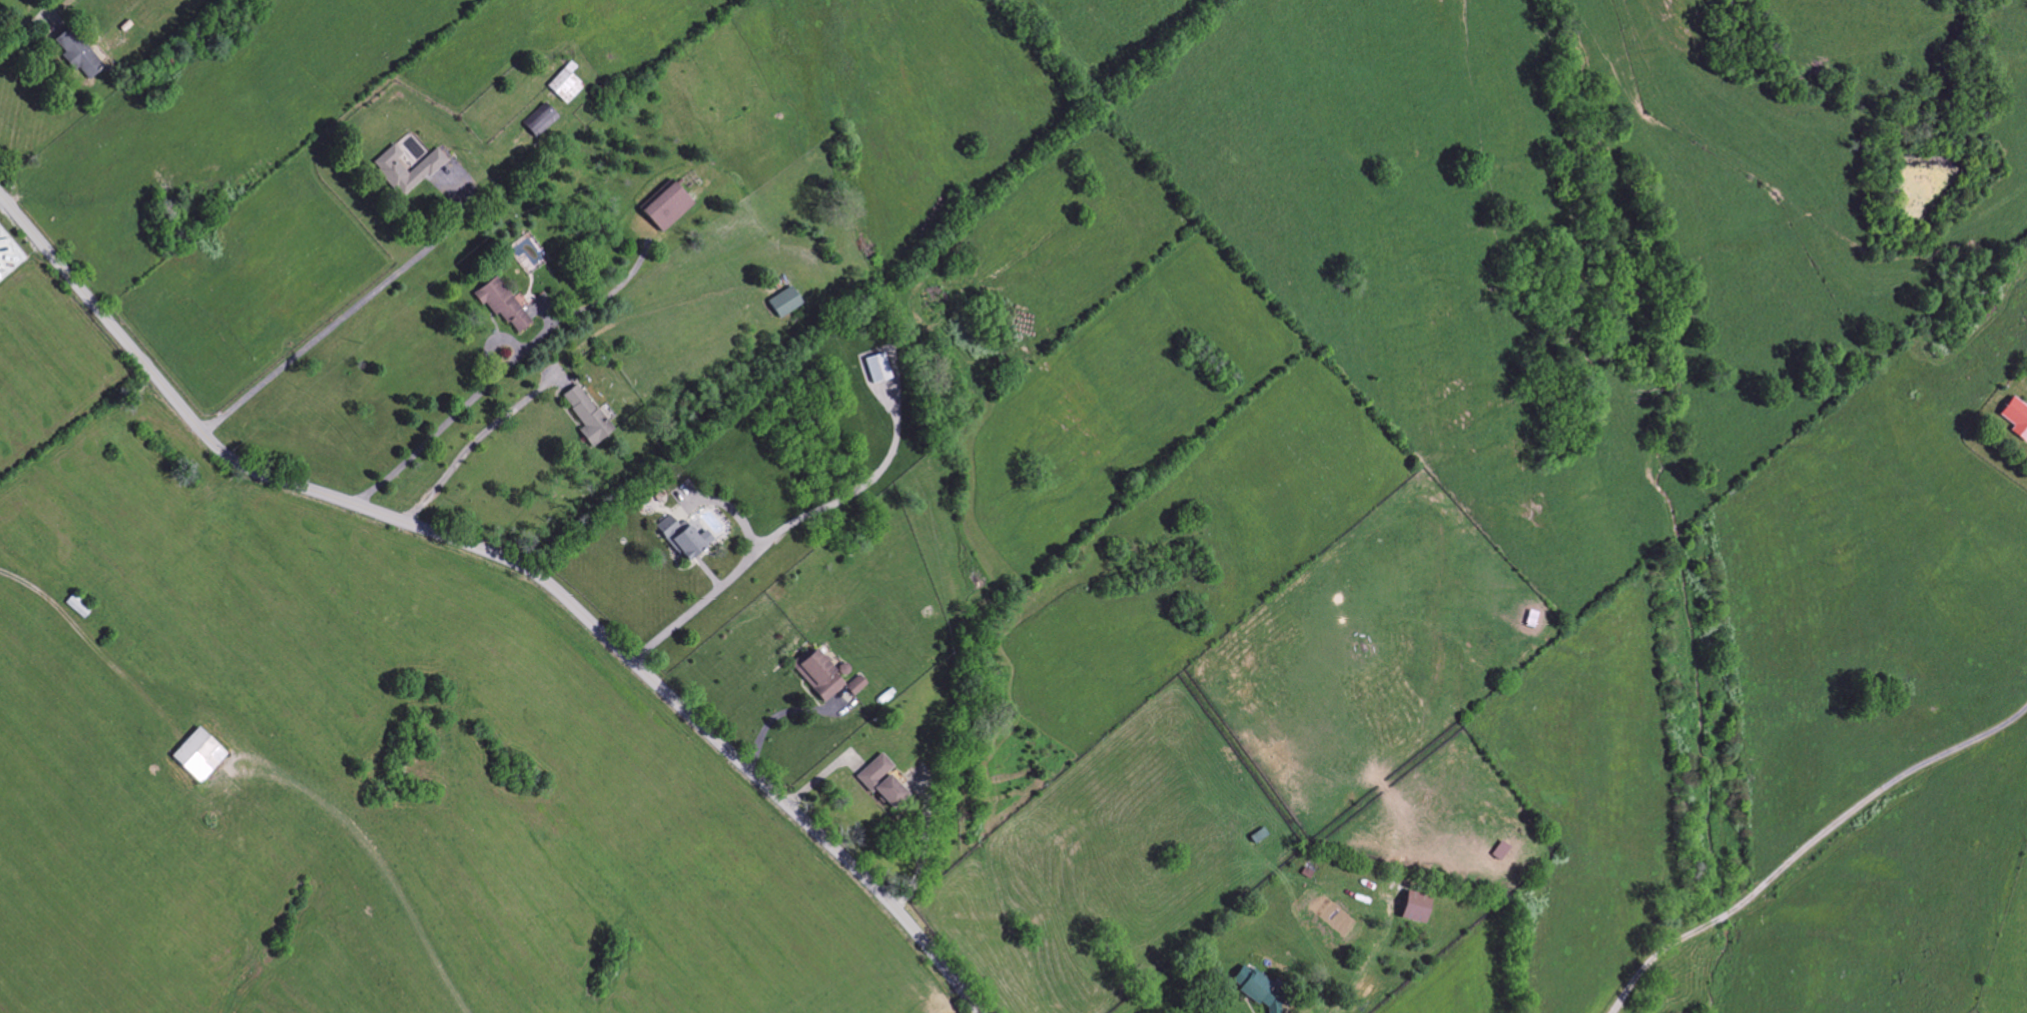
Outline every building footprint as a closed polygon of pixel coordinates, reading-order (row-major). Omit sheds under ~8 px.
[(53,40),(63,51),(62,53),(87,81),(103,66),(67,26),(53,40)] [(576,66),(570,61),(546,86),(566,104),(583,86),(570,73),(576,66)] [(558,117),(544,102),(521,123),(535,138),(558,117)] [(438,148),(407,173),(396,160),(403,154),(395,144),(372,163),(401,198),(448,160),(438,148)] [(693,203),(672,181),(641,210),(662,233),(693,203)] [(493,318),(500,312),(516,334),(531,323),(496,276),(474,292),(493,318)] [(767,300),(779,319),(802,304),(791,286),(767,300)] [(873,385),(892,378),(883,352),(864,359),(873,385)] [(577,430),(590,448),(613,431),(577,383),(561,396),(583,426),(577,430)] [(2012,397),(1999,415),(2014,425),(2010,431),(2026,443),(2026,442),(2026,407),(2012,397)] [(713,540),(704,530),(696,537),(685,523),(679,529),(668,515),(654,526),(685,563),(713,540)] [(823,703),(845,684),(816,649),(794,668),(823,703)] [(853,697),(866,684),(858,675),(844,687),(853,697)] [(169,756),(199,784),(227,755),(198,727),(169,756)] [(890,809),(906,795),(886,774),(893,767),(880,753),(855,777),(870,793),(873,791),(890,809)] [(1430,896),(1406,892),(1401,919),(1426,923),(1430,896)] [(1288,995),(1242,965),(1231,982),(1240,987),(1237,991),(1272,1012),(1277,1012),(1288,995)]
